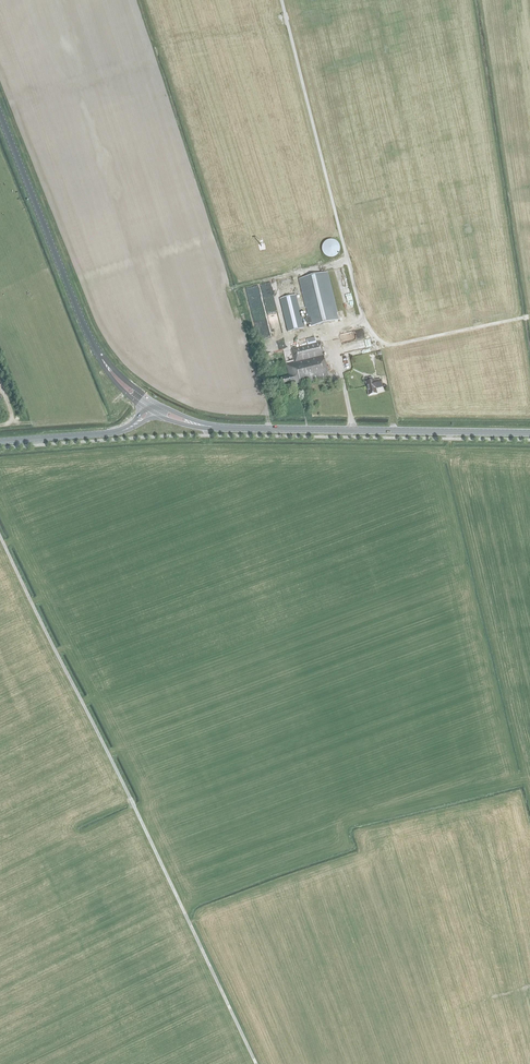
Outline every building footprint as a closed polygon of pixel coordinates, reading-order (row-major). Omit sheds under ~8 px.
[(334,240),(331,240),(328,240),(326,242),(324,244),(322,246),(322,249),(322,252),(324,254),(326,256),(328,258),(331,258),(334,258),(336,256),(338,254),(340,252),(340,249),(340,246),(338,244),(336,242),(334,240)] [(337,320),(326,272),(298,279),(307,318),(305,318),(306,324),(309,324),(309,327),(337,320)] [(339,280),(341,293),(350,292),(348,279),(339,280)] [(305,328),(296,295),(280,299),(288,333),(305,328)] [(364,338),(363,330),(340,334),(341,342),(364,338)] [(328,377),(319,342),(292,349),(296,362),(286,364),(289,376),(281,378),(283,386),(298,382),(299,385),(328,377)] [(381,386),(379,378),(373,380),(373,379),(364,381),(368,394),(376,392),(375,388),(381,386)] [(114,410),(110,395),(105,397),(110,411),(114,410)]
